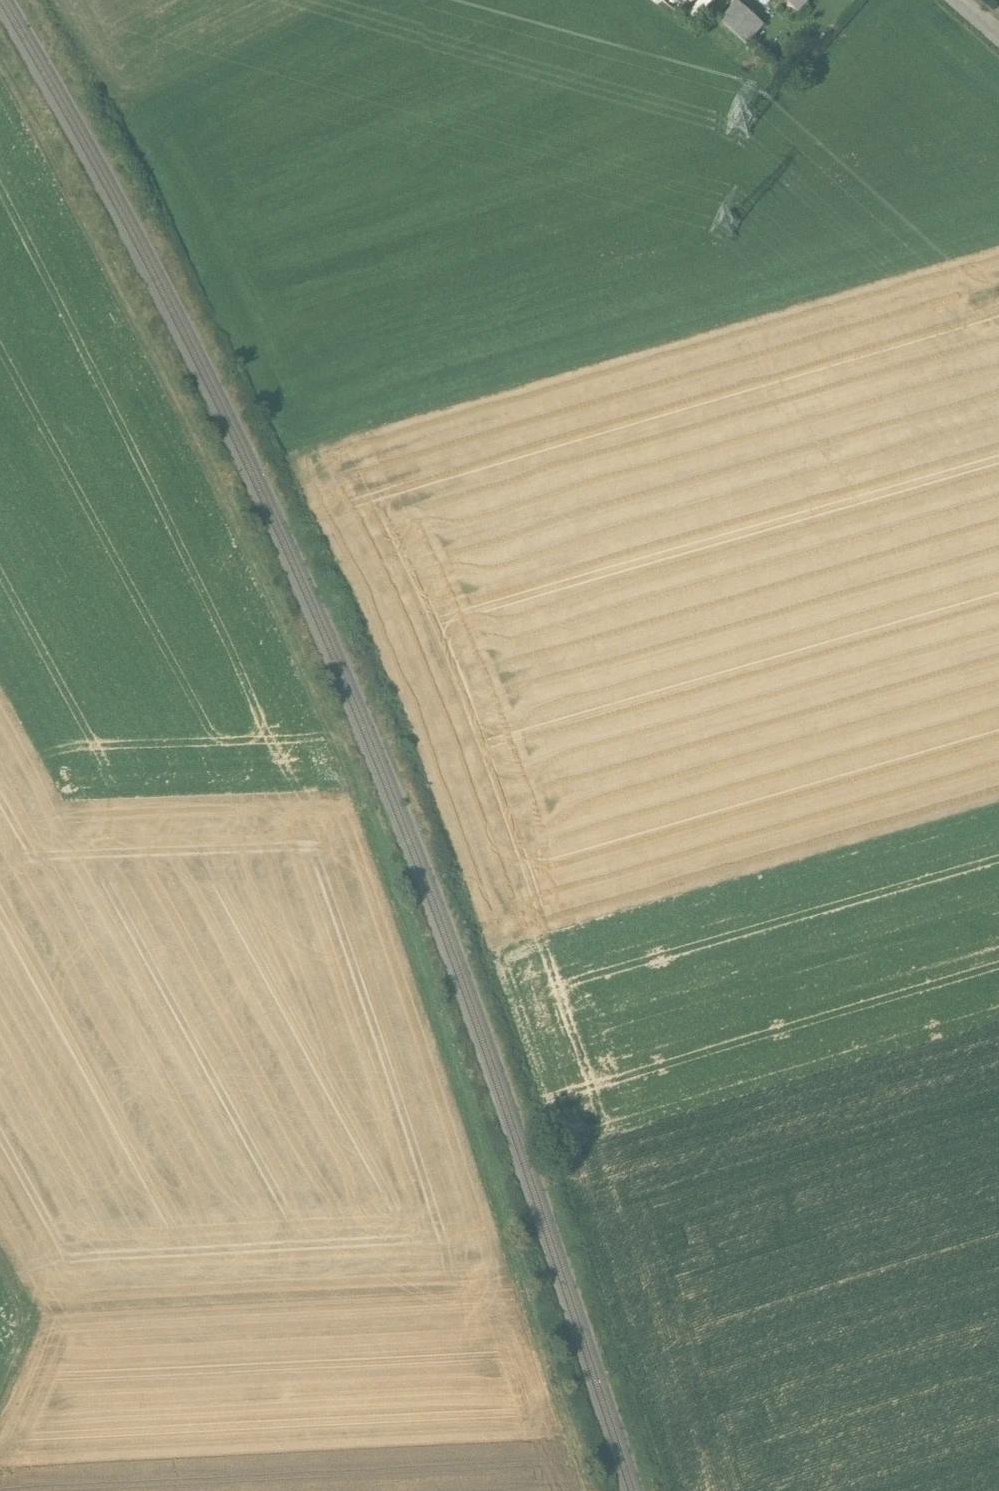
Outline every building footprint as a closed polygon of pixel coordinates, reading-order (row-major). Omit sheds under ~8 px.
[(798,13),(809,0),(783,0),(798,13)] [(738,3),(721,22),(747,45),(764,26),(738,3)]
